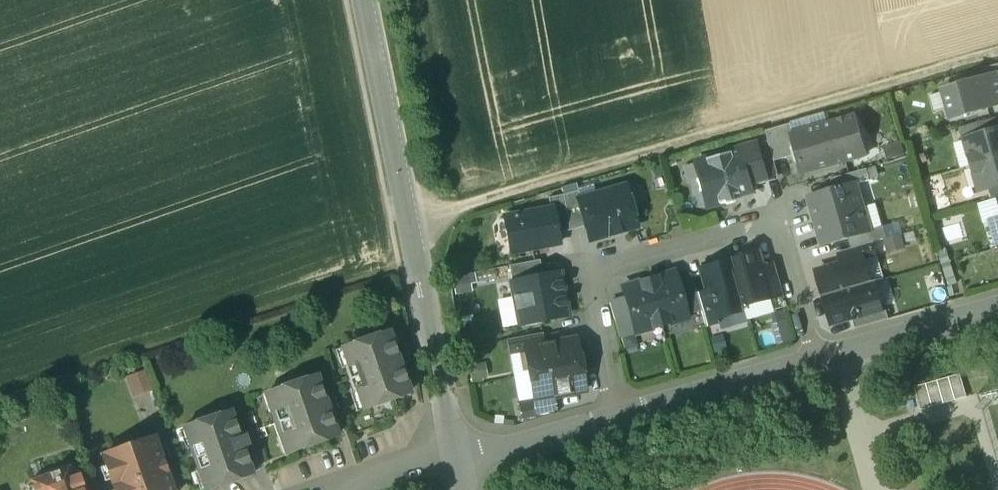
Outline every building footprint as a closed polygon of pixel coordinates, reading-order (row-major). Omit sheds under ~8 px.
[(986,68),(988,78),(997,76),(997,81),(997,65),(986,68)] [(943,91),(951,118),(997,105),(997,81),(997,76),(988,78),(943,91)] [(793,134),(792,134),(797,155),(803,174),(858,158),(855,148),(861,138),(854,116),(793,134)] [(994,118),(961,128),(964,140),(997,130),(994,118)] [(790,124),(766,131),(768,141),(774,161),(797,155),(792,134),(793,134),(790,124)] [(964,140),(971,165),(997,158),(997,130),(964,140)] [(768,141),(756,145),(766,179),(778,175),(774,161),(768,141)] [(756,145),(694,163),(699,179),(696,179),(700,192),(702,191),(707,207),(723,203),(724,204),(726,204),(731,203),(736,200),(734,195),(741,193),(743,194),(751,192),(749,184),(766,179),(756,145)] [(971,165),(979,191),(990,188),(997,186),(997,158),(971,165)] [(866,169),(832,179),(835,191),(855,185),(869,181),(866,169)] [(835,191),(809,198),(816,221),(862,208),(855,185),(835,191)] [(580,199),(578,200),(586,226),(590,240),(636,227),(631,209),(633,209),(635,204),(631,189),(626,186),(580,199)] [(578,191),(562,196),(569,231),(586,226),(578,200),(580,199),(578,191)] [(562,196),(548,198),(550,208),(551,208),(556,233),(569,231),(562,196)] [(550,208),(504,217),(511,254),(558,245),(556,233),(551,208),(550,208)] [(862,208),(816,221),(822,244),(848,237),(869,231),(862,208)] [(989,222),(997,248),(997,219),(989,222)] [(869,231),(848,237),(852,249),(872,243),(886,239),(883,227),(869,231)] [(852,249),(838,253),(841,264),(862,258),(863,260),(876,256),(872,243),(852,249)] [(759,252),(730,261),(743,307),(771,299),(763,268),(759,252)] [(841,264),(816,271),(823,296),(869,283),(863,260),(862,258),(841,264)] [(539,260),(509,266),(512,282),(542,276),(539,260)] [(730,261),(701,269),(707,290),(715,319),(716,318),(744,311),(743,307),(730,261)] [(783,295),(775,264),(763,268),(771,299),(783,295)] [(674,272),(648,280),(661,326),(687,318),(686,313),(676,280),(674,272)] [(542,276),(512,282),(520,325),(524,324),(526,326),(541,323),(542,321),(567,316),(559,273),(542,276)] [(691,276),(676,280),(686,313),(700,309),(696,293),(691,276)] [(648,280),(622,287),(625,299),(635,332),(635,333),(661,326),(648,280)] [(869,283),(823,296),(831,323),(852,317),(881,309),(881,307),(873,282),(869,283)] [(715,319),(707,290),(696,293),(700,309),(705,328),(718,324),(716,318),(715,319)] [(625,299),(609,303),(619,337),(635,332),(625,299)] [(881,309),(852,317),(855,329),(888,319),(885,306),(881,307),(881,309)] [(387,332),(341,348),(347,366),(343,367),(352,393),(357,391),(363,409),(408,393),(387,332)] [(542,333),(506,340),(509,354),(525,351),(524,349),(544,345),(543,338),(542,333)] [(544,345),(524,349),(525,351),(529,374),(580,365),(575,339),(544,345)] [(580,365),(529,374),(534,399),(534,400),(554,396),(585,390),(580,365)] [(144,371),(125,378),(130,392),(149,385),(144,371)] [(314,376),(270,392),(276,409),(270,411),(279,436),(285,434),(291,452),(335,436),(314,376)] [(534,400),(534,399),(518,402),(522,424),(557,414),(554,396),(534,400)] [(230,411),(185,426),(192,445),(188,446),(197,473),(201,471),(207,489),(252,474),(243,448),(248,446),(244,435),(239,437),(230,411)] [(100,456),(113,489),(171,489),(152,438),(100,456)] [(44,473),(45,476),(31,481),(30,480),(29,481),(32,489),(83,489),(80,481),(78,475),(75,477),(70,464),(44,473)]
